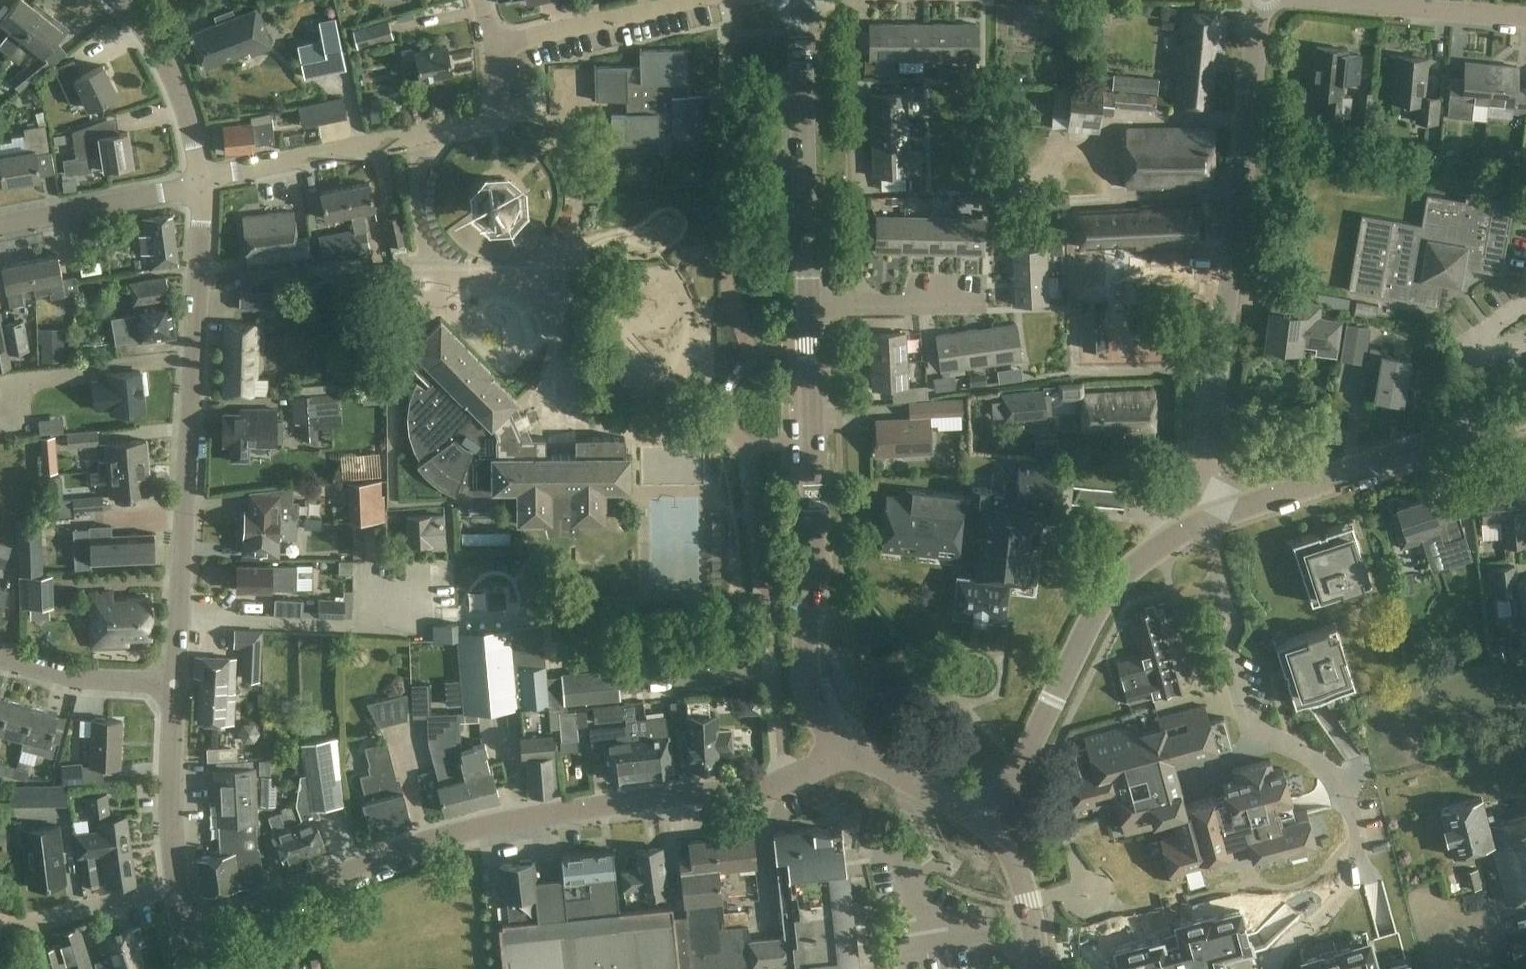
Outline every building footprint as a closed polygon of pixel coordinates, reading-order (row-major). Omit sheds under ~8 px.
[(42,14),(25,0),(18,0),(0,22),(11,31),(0,44),(0,47),(10,55),(42,14)] [(273,47),(259,8),(191,33),(204,67),(249,50),(251,55),(273,47)] [(1226,14),(1182,10),(1176,83),(1182,84),(1180,105),(1210,107),(1214,58),(1222,59),(1226,14)] [(42,14),(10,55),(20,63),(32,47),(43,55),(63,30),(42,14)] [(389,23),(366,29),(365,26),(348,31),(353,49),(393,39),(389,23)] [(897,61),(897,25),(871,25),(871,61),(897,61)] [(897,25),(897,61),(924,61),(924,25),(897,25)] [(924,25),(924,61),(951,61),(951,25),(924,25)] [(978,25),(951,25),(951,61),(978,61),(978,25)] [(347,68),(339,34),(321,37),(321,41),(298,46),(305,77),(347,68)] [(454,73),(448,46),(416,53),(415,48),(402,51),(405,66),(417,64),(421,80),(454,73)] [(1347,50),(1317,47),(1312,95),(1328,97),(1326,115),(1349,118),(1351,99),(1342,98),(1343,86),(1359,88),(1362,57),(1346,55),(1347,54),(1347,50)] [(689,95),(687,48),(640,50),(641,65),(595,67),(596,99),(627,98),(627,113),(612,113),(613,145),(660,144),(659,128),(706,126),(705,95),(689,95)] [(51,66),(42,55),(10,81),(19,91),(51,66)] [(1428,60),(1398,57),(1394,102),(1418,105),(1416,123),(1437,124),(1439,99),(1424,98),(1428,60)] [(80,76),(74,61),(56,69),(66,91),(71,101),(83,96),(88,108),(117,95),(104,66),(80,76)] [(1472,103),(1488,105),(1492,66),(1465,63),(1464,82),(1451,81),(1447,117),(1470,119),(1472,103)] [(1525,115),(1525,88),(1517,87),(1519,68),(1492,66),(1488,105),(1514,107),(1513,114),(1525,115)] [(1158,80),(1115,76),(1113,90),(1157,94),(1158,80)] [(1157,97),(1059,88),(1057,111),(1069,112),(1067,130),(1099,133),(1101,115),(1113,116),(1114,107),(1155,111),(1157,97)] [(872,96),(873,123),(908,122),(907,95),(872,96)] [(1355,133),(1343,132),(1342,142),(1369,144),(1372,102),(1358,101),(1355,133)] [(275,142),(271,111),(252,115),(253,123),(222,127),(226,153),(256,149),(256,144),(275,142)] [(323,117),(324,129),(347,125),(346,114),(323,117)] [(109,135),(107,120),(73,131),(77,158),(102,154),(104,168),(132,163),(127,132),(109,135)] [(874,150),(909,149),(908,122),(873,123),(874,150)] [(285,129),(288,144),(320,138),(317,123),(285,129)] [(46,125),(25,128),(29,151),(0,155),(0,156),(4,183),(41,177),(37,154),(50,152),(46,125)] [(1213,184),(1214,128),(1126,128),(1126,188),(1162,188),(1166,185),(1213,184)] [(909,149),(874,150),(875,177),(910,176),(909,149)] [(83,161),(84,170),(102,169),(101,159),(83,161)] [(520,190),(508,179),(490,179),(480,190),(480,207),(491,218),(510,217),(520,207),(520,190)] [(370,184),(346,189),(360,255),(371,253),(363,212),(375,210),(370,184)] [(360,255),(346,189),(322,193),(327,220),(351,215),(354,231),(320,238),(324,262),(360,255)] [(1514,202),(1495,199),(1480,196),(1479,204),(1428,195),(1422,226),(1361,216),(1348,292),(1439,308),(1443,284),(1455,286),(1462,281),(1464,269),(1501,276),(1514,202)] [(1205,248),(1203,202),(1141,205),(1141,209),(1080,211),(1082,248),(1133,245),(1134,251),(1205,248)] [(243,218),(246,241),(297,234),(294,211),(243,218)] [(903,251),(904,214),(878,213),(877,250),(903,251)] [(904,214),(903,251),(930,252),(931,215),(904,214)] [(178,265),(171,215),(143,219),(150,269),(178,265)] [(930,252),(957,252),(958,215),(931,215),(930,252)] [(985,216),(958,215),(957,252),(984,253),(985,216)] [(385,219),(389,242),(391,247),(406,244),(401,216),(385,219)] [(298,237),(297,234),(246,241),(249,264),(300,257),(299,256),(311,255),(309,235),(298,237)] [(123,263),(136,263),(136,242),(124,242),(123,263)] [(1012,249),(1013,276),(1048,275),(1047,247),(1012,249)] [(30,261),(34,284),(36,295),(50,293),(51,298),(79,293),(76,277),(62,280),(62,279),(58,255),(30,261)] [(34,284),(30,261),(2,266),(6,290),(8,290),(11,306),(23,304),(20,287),(34,284)] [(1050,302),(1048,275),(1013,276),(1014,303),(1050,302)] [(171,301),(167,277),(131,282),(134,305),(137,305),(138,312),(114,316),(117,342),(140,338),(141,341),(175,336),(170,301),(171,301)] [(273,295),(241,294),(241,311),(272,312),(273,295)] [(1322,307),(1294,303),(1292,317),(1271,314),(1266,349),(1303,354),(1305,343),(1312,344),(1311,348),(1337,351),(1341,322),(1321,319),(1322,307)] [(8,352),(4,327),(1,313),(0,313),(0,369),(11,367),(8,352)] [(514,417),(515,416),(508,409),(517,401),(493,376),(494,375),(441,322),(417,345),(410,340),(401,353),(430,384),(427,387),(417,382),(416,382),(410,399),(408,416),(410,433),(415,450),(422,461),(418,464),(426,474),(435,482),(444,488),(456,494),(459,487),(473,493),(493,493),(493,488),(519,488),(519,520),(545,519),(547,530),(551,529),(554,528),(558,528),(562,528),(566,528),(569,528),(573,529),(576,530),(579,519),(605,519),(605,487),(630,487),(629,454),(626,454),(625,436),(588,437),(576,437),(576,454),(546,454),(546,438),(522,438),(514,420),(514,419),(514,418),(514,417)] [(1016,322),(990,326),(995,363),(1022,359),(1016,322)] [(259,324),(226,323),(225,394),(254,394),(254,393),(266,393),(267,380),(254,380),(254,378),(258,378),(259,324)] [(10,325),(12,351),(30,350),(29,324),(10,325)] [(1371,329),(1346,325),(1340,360),(1365,364),(1371,329)] [(963,330),(969,367),(995,363),(990,326),(963,330)] [(969,367),(963,330),(937,334),(942,371),(969,367)] [(871,332),(872,361),(908,359),(906,331),(871,332)] [(42,340),(43,361),(63,361),(63,340),(42,340)] [(1388,349),(1383,348),(1383,351),(1372,349),(1368,367),(1378,369),(1375,388),(1377,388),(1375,399),(1402,404),(1410,361),(1386,356),(1388,349)] [(909,387),(908,359),(872,361),(874,389),(895,388),(896,403),(929,402),(928,386),(909,387)] [(1032,368),(1006,370),(1007,387),(1033,386),(1032,368)] [(146,411),(142,372),(107,375),(108,381),(95,382),(97,410),(113,408),(113,414),(146,411)] [(940,393),(962,390),(960,379),(939,382),(940,393)] [(341,418),(338,386),(293,389),(295,420),(300,420),(302,441),(319,439),(317,420),(341,418)] [(1078,387),(1059,388),(1060,414),(1079,413),(1078,387)] [(1048,418),(1045,391),(1001,396),(1004,423),(1048,418)] [(1156,437),(1155,392),(1083,393),(1084,429),(1124,428),(1124,438),(1156,437)] [(963,418),(963,402),(910,404),(911,420),(878,421),(878,438),(876,438),(876,454),(932,453),(931,420),(963,418)] [(278,410),(248,410),(248,415),(224,415),(224,445),(232,445),(232,461),(251,461),(251,445),(277,446),(278,410)] [(99,446),(98,433),(67,435),(68,448),(99,446)] [(1043,452),(1059,452),(1059,437),(1043,437),(1043,452)] [(57,439),(41,440),(41,453),(57,452),(57,439)] [(91,472),(91,473),(150,468),(147,443),(107,446),(109,462),(99,463),(99,471),(91,472)] [(364,476),(389,473),(387,454),(362,457),(364,476)] [(972,576),(1010,581),(1037,584),(1044,510),(1042,509),(1043,502),(1070,505),(1074,467),(1020,461),(1017,490),(1004,489),(1003,494),(993,493),(993,489),(971,487),(970,498),(969,506),(983,507),(976,572),(972,572),(972,576)] [(152,493),(150,468),(91,473),(92,483),(111,482),(112,496),(152,493)] [(384,520),(381,480),(349,483),(352,522),(384,520)] [(1495,486),(1481,488),(1484,523),(1503,521),(1505,546),(1525,544),(1525,532),(1525,518),(1525,515),(1524,487),(1496,489),(1495,486)] [(245,529),(263,531),(263,527),(266,527),(267,525),(280,526),(280,521),(289,521),(290,517),(294,517),(298,518),(299,503),(292,503),(293,488),(272,491),(271,505),(267,504),(266,511),(263,511),(263,513),(246,512),(246,515),(243,515),(242,527),(245,528),(245,529)] [(969,506),(970,498),(964,498),(965,496),(906,489),(905,498),(888,496),(882,550),(957,558),(963,505),(969,506)] [(104,510),(103,497),(73,499),(74,512),(104,510)] [(1473,559),(1466,536),(1460,517),(1458,517),(1453,502),(1434,509),(1431,498),(1397,509),(1401,522),(1394,524),(1401,549),(1442,535),(1452,566),(1473,559)] [(64,500),(51,500),(52,517),(72,515),(71,499),(64,500)] [(445,549),(443,515),(407,517),(409,546),(431,545),(431,549),(445,549)] [(280,521),(280,526),(267,525),(266,527),(263,527),(263,531),(245,529),(244,554),(279,556),(280,540),(297,540),(298,518),(294,517),(290,517),(289,521),(280,521)] [(321,520),(305,519),(304,529),(320,530),(321,520)] [(1372,583),(1353,524),(1293,543),(1312,603),(1372,583)] [(41,574),(40,558),(39,525),(18,526),(19,559),(20,575),(41,574)] [(113,537),(112,527),(91,529),(93,565),(156,561),(154,535),(113,537)] [(387,556),(386,532),(366,533),(367,557),(387,556)] [(467,546),(515,546),(515,535),(467,535),(467,546)] [(9,559),(12,547),(0,544),(0,556),(9,559)] [(49,569),(63,573),(67,560),(52,556),(49,569)] [(273,566),(238,566),(238,589),(272,590),(272,589),(297,590),(298,567),(273,567),(273,566)] [(1516,574),(1490,578),(1492,597),(1512,594),(1516,625),(1525,624),(1525,590),(1518,591),(1516,574)] [(54,607),(52,575),(20,577),(22,609),(54,607)] [(1010,581),(972,576),(957,575),(953,615),(1006,620),(1010,581)] [(0,585),(0,620),(1,620),(9,588),(0,585)] [(113,598),(113,592),(91,593),(93,647),(129,646),(128,638),(152,638),(151,597),(113,598)] [(349,600),(319,599),(318,616),(348,617),(349,600)] [(1118,662),(1120,672),(1120,677),(1120,682),(1121,686),(1123,691),(1126,695),(1129,705),(1129,704),(1154,698),(1195,687),(1195,686),(1176,616),(1166,618),(1164,608),(1142,614),(1141,615),(1144,624),(1135,627),(1134,627),(1142,656),(1118,662)] [(549,687),(548,680),(543,624),(458,632),(466,713),(526,707),(528,731),(522,732),(524,758),(528,758),(531,792),(537,792),(537,795),(545,795),(544,791),(557,790),(554,756),(555,756),(553,729),(552,729),(551,711),(549,687)] [(1356,685),(1336,626),(1277,645),(1296,705),(1356,685)] [(263,632),(236,630),(235,648),(245,649),(244,673),(260,674),(263,632)] [(237,659),(198,657),(197,678),(203,678),(201,723),(234,724),(237,659)] [(566,703),(621,698),(618,669),(563,675),(566,703)] [(759,697),(740,699),(741,713),(760,712),(759,697)] [(2,732),(11,701),(0,698),(0,731),(2,732)] [(378,703),(381,726),(414,722),(411,699),(378,703)] [(26,738),(35,707),(11,701),(2,732),(26,738)] [(719,715),(709,715),(709,701),(689,702),(689,723),(689,731),(687,731),(687,746),(690,746),(690,767),(721,766),(721,752),(732,751),(732,731),(720,731),(719,715)] [(302,716),(302,703),(288,702),(288,715),(302,716)] [(623,704),(592,707),(594,723),(625,721),(623,704)] [(1088,748),(1065,754),(1070,773),(1065,775),(1075,808),(1093,803),(1095,809),(1117,802),(1126,835),(1176,822),(1174,815),(1188,811),(1173,757),(1185,754),(1187,760),(1234,748),(1226,718),(1211,722),(1207,706),(1160,719),(1162,728),(1141,733),(1138,724),(1086,738),(1088,748)] [(35,707),(26,738),(50,745),(59,714),(35,707)] [(667,716),(647,718),(653,772),(661,772),(661,774),(671,773),(670,770),(674,770),(667,716)] [(628,720),(628,724),(634,775),(653,772),(647,718),(628,720)] [(123,721),(93,719),(91,766),(121,767),(123,721)] [(623,776),(634,775),(628,724),(592,728),(594,749),(606,748),(609,777),(613,777),(613,780),(623,779),(623,776)] [(303,821),(295,824),(306,855),(326,848),(312,811),(345,806),(341,780),(335,781),(329,740),(302,745),(307,775),(300,776),(297,804),(303,821)] [(464,779),(472,806),(500,799),(493,772),(491,772),(486,756),(487,753),(485,746),(481,744),(475,746),(474,747),(461,751),(463,760),(464,779)] [(404,792),(401,793),(389,749),(376,752),(381,772),(361,777),(367,801),(364,802),(372,834),(412,823),(404,792)] [(446,813),(472,806),(464,779),(463,760),(458,761),(444,762),(449,783),(438,786),(446,813)] [(12,767),(0,763),(0,773),(10,776),(12,767)] [(30,771),(12,767),(10,776),(28,780),(30,771)] [(1181,841),(1164,845),(1176,889),(1223,876),(1221,868),(1240,862),(1239,858),(1252,854),(1256,867),(1292,857),(1291,852),(1307,848),(1308,853),(1317,851),(1308,820),(1284,827),(1279,810),(1295,806),(1287,775),(1277,778),(1274,767),(1236,777),(1239,788),(1227,792),(1229,800),(1188,811),(1174,815),(1176,822),(1181,841)] [(255,786),(253,769),(216,771),(221,855),(199,858),(204,894),(266,884),(260,848),(258,848),(255,802),(261,801),(261,807),(278,806),(277,787),(271,787),(271,777),(261,778),(262,786),(255,786)] [(16,807),(74,808),(75,797),(55,797),(55,794),(16,793),(16,807)] [(111,813),(108,795),(86,798),(89,816),(111,813)] [(1481,797),(1441,808),(1454,854),(1490,844),(1507,902),(1525,897),(1525,811),(1495,820),(1492,811),(1486,813),(1481,797)] [(286,863),(306,855),(295,824),(286,828),(280,813),(269,817),(286,863)] [(75,834),(79,858),(132,849),(128,816),(98,820),(100,831),(75,834)] [(23,831),(30,885),(64,881),(57,827),(23,831)] [(774,832),(786,937),(792,936),(795,968),(847,963),(836,868),(847,867),(844,831),(832,832),(832,830),(831,830),(816,828),(814,828),(795,830),(786,831),(774,832)] [(755,835),(715,839),(719,867),(720,866),(758,863),(755,835)] [(795,968),(792,936),(786,937),(751,940),(749,911),(725,914),(724,897),(723,897),(720,866),(719,867),(715,839),(690,842),(692,857),(681,858),(686,903),(687,903),(688,916),(675,918),(621,923),(613,847),(561,854),(564,876),(537,879),(535,861),(532,861),(531,859),(521,860),(521,863),(501,865),(505,899),(507,898),(510,923),(503,923),(503,927),(499,928),(504,968),(791,968),(795,968)] [(917,845),(923,854),(932,847),(926,839),(917,845)] [(668,884),(663,848),(636,851),(638,869),(623,871),(625,890),(647,887),(649,901),(665,899),(663,885),(668,884)] [(132,849),(79,858),(79,859),(82,858),(86,886),(98,884),(94,856),(103,855),(107,887),(137,883),(132,849)] [(1464,892),(1458,870),(1444,874),(1450,896),(1464,892)] [(1159,893),(1162,909),(1193,902),(1189,886),(1159,893)] [(1488,893),(1468,900),(1474,916),(1494,908),(1488,893)] [(1115,952),(1119,965),(1120,968),(1224,968),(1220,957),(1232,954),(1231,949),(1249,944),(1247,937),(1247,936),(1244,923),(1243,924),(1240,911),(1210,919),(1209,916),(1176,925),(1178,935),(1115,952)] [(80,927),(55,934),(58,944),(40,949),(45,968),(93,968),(80,927)] [(138,928),(134,929),(99,939),(103,953),(105,953),(108,961),(96,964),(97,968),(144,968),(138,947),(143,946),(138,928)] [(1508,940),(1514,962),(1525,959),(1525,935),(1508,940)] [(1369,942),(1335,951),(1337,956),(1322,960),(1320,956),(1302,960),(1305,968),(1376,968),(1369,942)]
